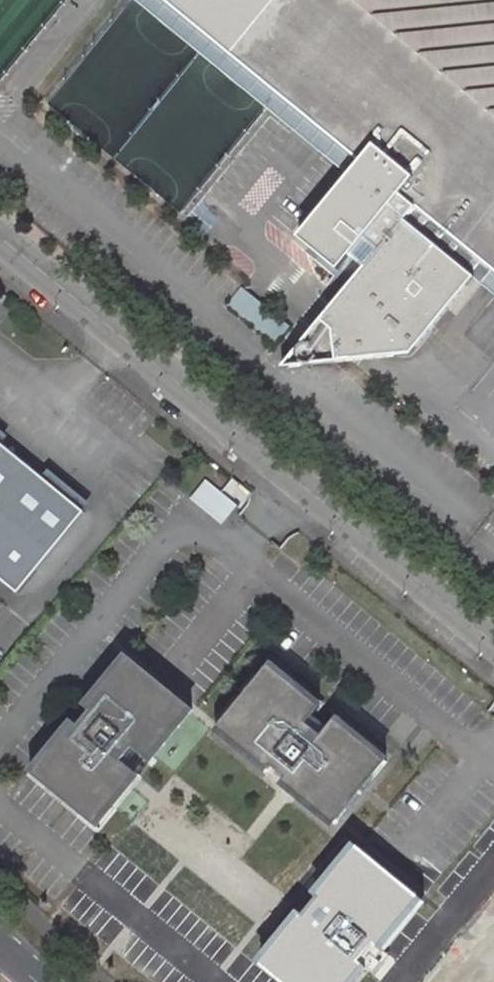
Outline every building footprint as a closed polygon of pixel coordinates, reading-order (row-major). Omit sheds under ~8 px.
[(163,0),(136,0),(348,172),(359,158),(163,0)] [(365,163),(305,238),(347,270),(357,256),(373,269),(288,367),(337,363),(420,358),(479,282),(491,267),(493,269),(493,0),(163,0),(359,158),(365,163)] [(493,294),(493,269),(491,267),(479,282),(493,294)] [(2,446),(0,449),(0,580),(17,594),(83,515),(2,446)] [(235,508),(207,483),(193,499),(221,524),(235,508)] [(196,709),(126,653),(84,704),(92,710),(79,726),(72,720),(31,770),(100,826),(143,773),(126,760),(140,743),(157,757),(196,709)] [(276,659),(225,721),(266,755),(269,752),(295,773),(292,776),(342,817),(393,755),(343,714),(329,729),(314,717),(327,701),(276,659)] [(359,842),(317,893),(325,900),(312,916),(304,910),(264,960),(291,981),(360,981),(376,963),(359,950),(373,933),(390,947),(428,899),(359,842)]
